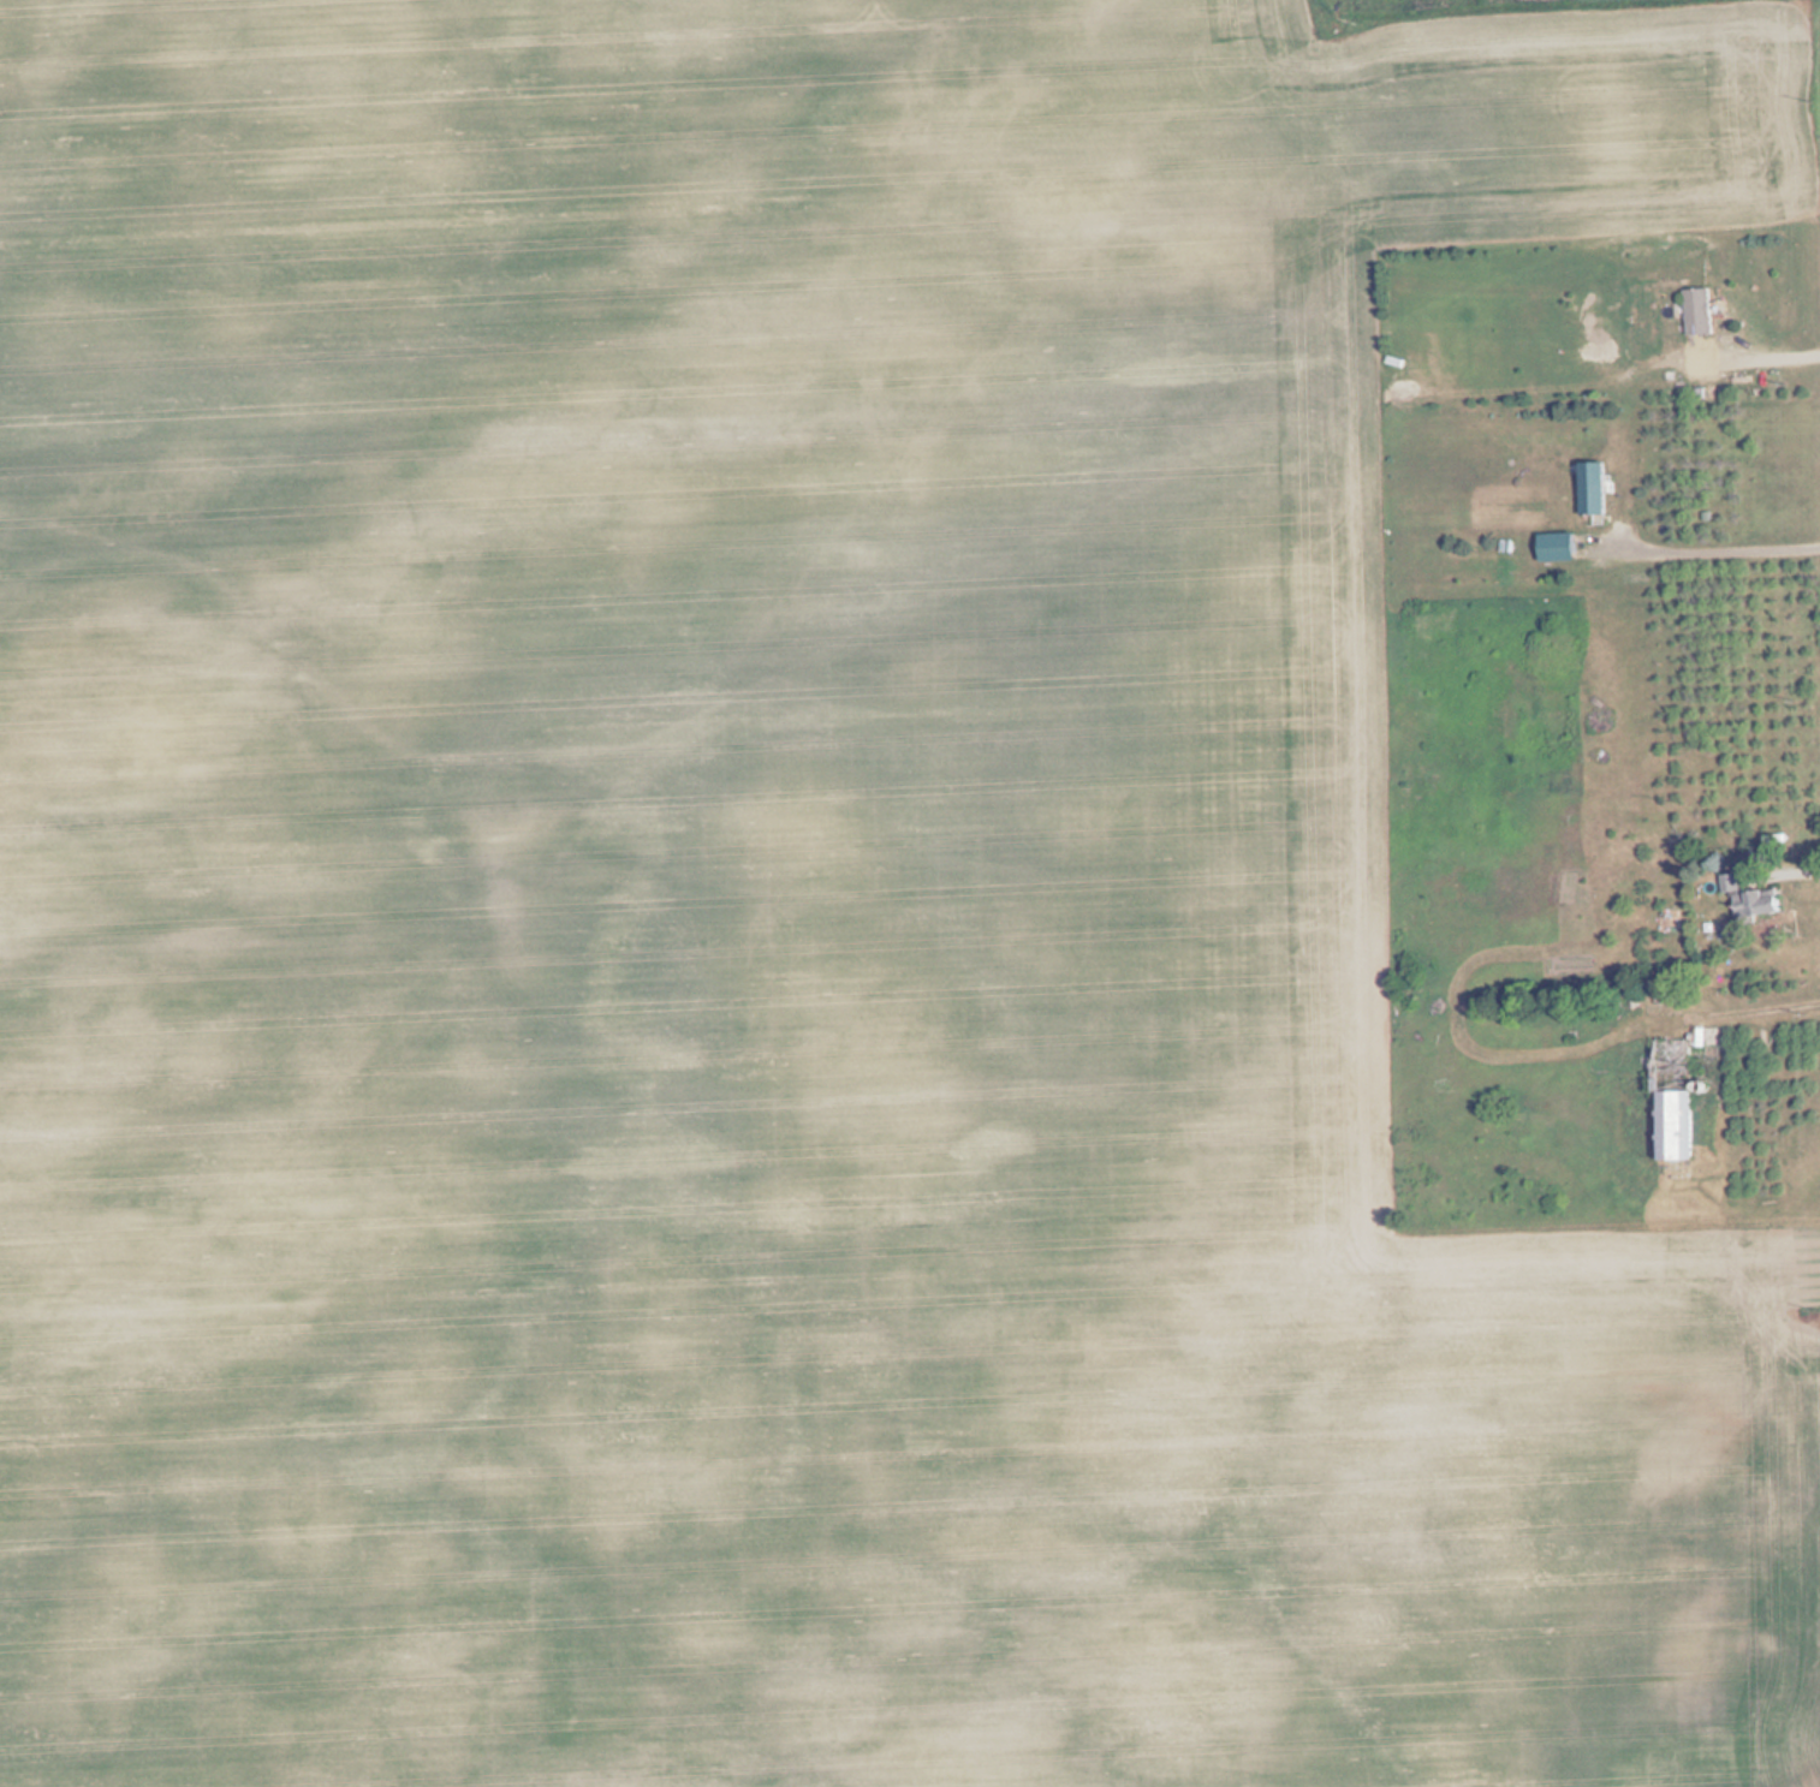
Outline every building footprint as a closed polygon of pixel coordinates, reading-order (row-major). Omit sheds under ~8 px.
[(1682,333),(1708,333),(1708,288),(1682,288),(1682,333)] [(1575,514),(1601,514),(1601,462),(1575,462),(1575,514)] [(1533,560),(1570,560),(1570,534),(1533,534),(1533,560)] [(1755,890),(1754,881),(1726,883),(1728,918),(1779,915),(1777,889),(1755,890)] [(1650,1092),(1650,1160),(1690,1160),(1689,1038),(1644,1039),(1644,1092),(1650,1092)]
